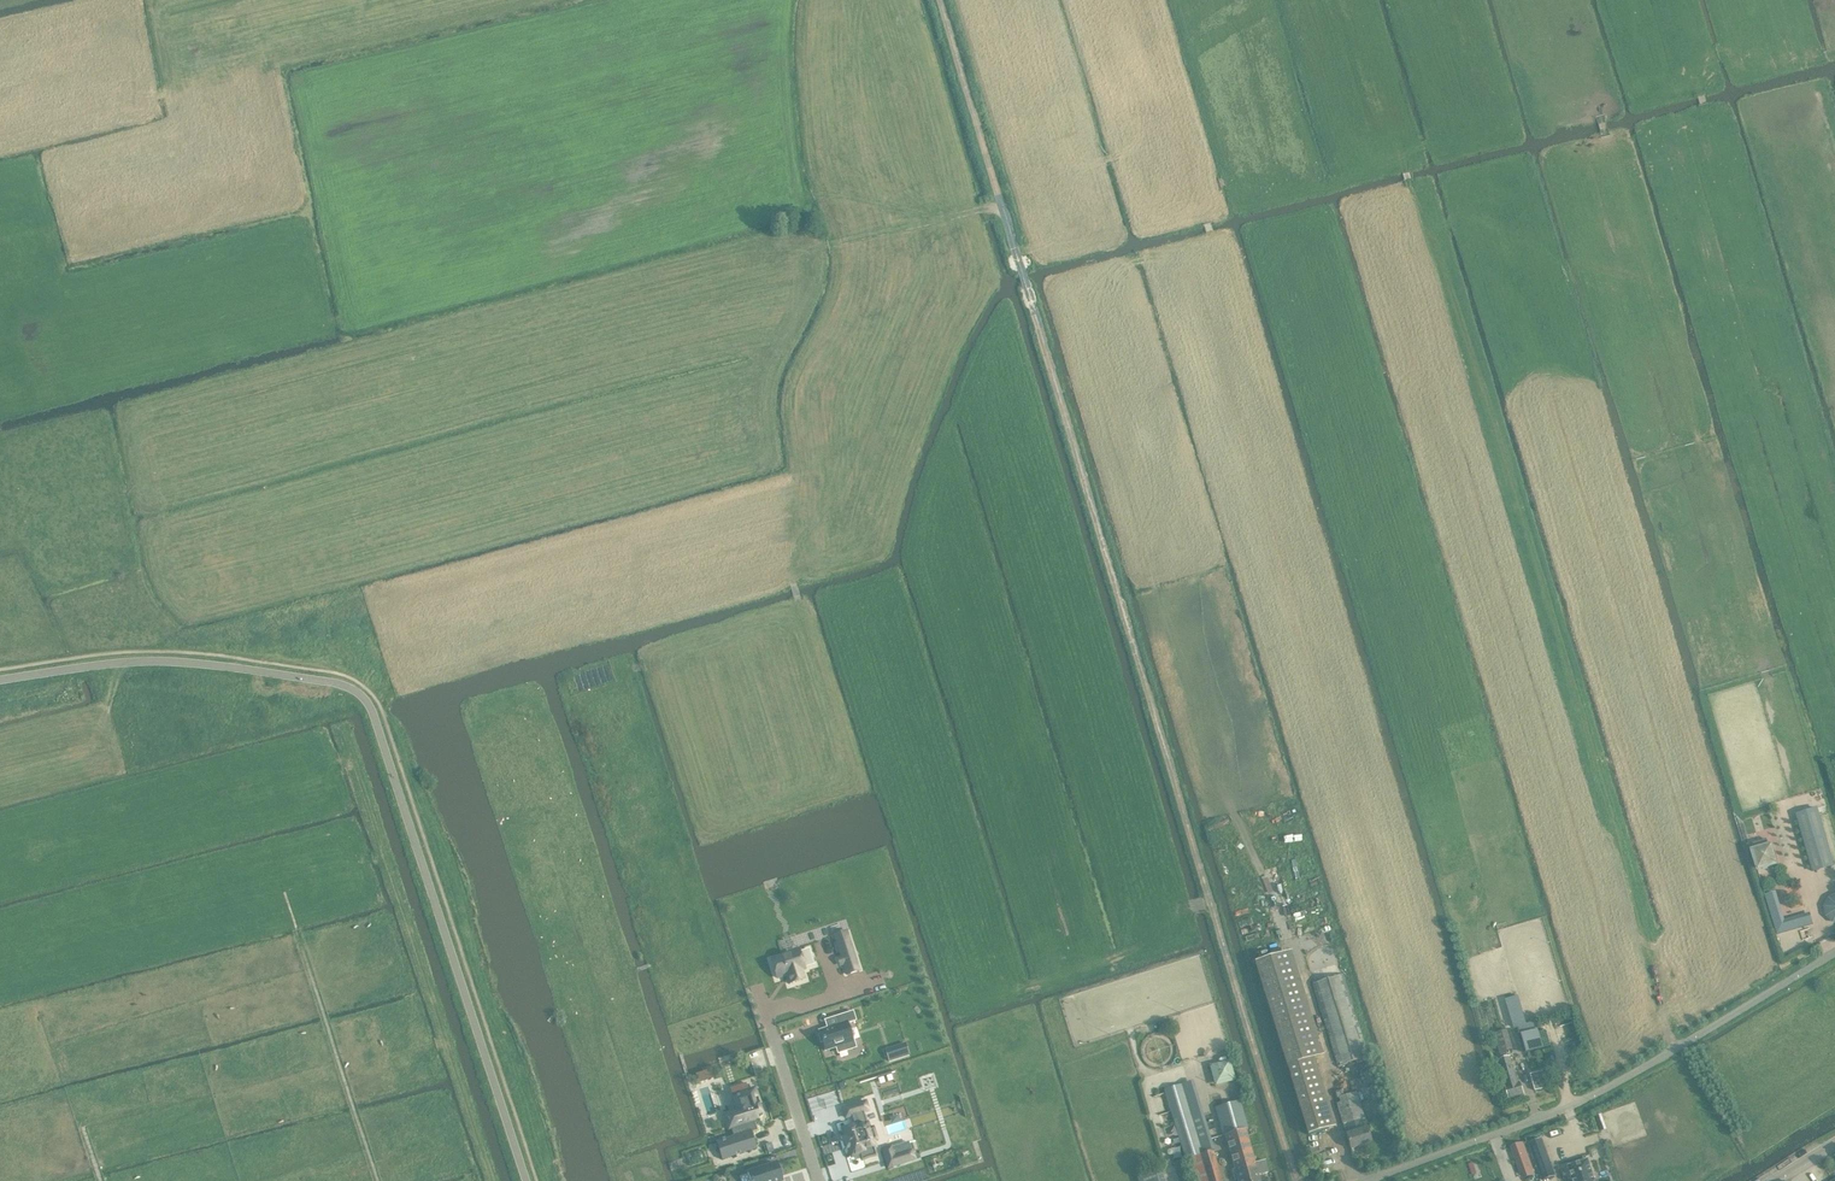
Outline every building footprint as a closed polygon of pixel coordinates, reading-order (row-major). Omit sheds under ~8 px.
[(1833,865),(1817,809),(1796,816),(1812,871),(1833,865)] [(1758,871),(1777,865),(1771,846),(1769,847),(1766,840),(1753,844),(1755,851),(1752,852),(1758,871)] [(1811,916),(1782,925),(1773,893),(1765,895),(1777,934),(1813,924),(1811,916)] [(849,939),(837,943),(842,957),(838,958),(840,965),(844,964),(847,974),(859,971),(849,939)] [(799,951),(771,960),(777,978),(788,975),(789,978),(788,978),(790,984),(805,979),(802,970),(805,969),(805,967),(814,964),(809,949),(800,952),(799,951)] [(1306,1060),(1315,1058),(1282,954),(1255,962),(1308,1135),(1327,1130),(1306,1060)] [(1343,975),(1312,984),(1337,1067),(1356,1061),(1365,1058),(1368,1057),(1343,975)] [(1519,1028),(1526,1053),(1543,1048),(1535,1022),(1524,1025),(1523,1021),(1524,1021),(1517,997),(1506,1001),(1513,1024),(1516,1024),(1517,1028),(1519,1028)] [(820,1034),(818,1035),(821,1042),(823,1042),(826,1050),(836,1047),(838,1054),(848,1050),(846,1044),(853,1042),(847,1023),(856,1020),(853,1012),(836,1017),(839,1025),(830,1028),(820,1031),(820,1034)] [(1513,1050),(1508,1031),(1494,1034),(1499,1054),(1513,1050)] [(906,1045),(896,1047),(900,1058),(909,1055),(906,1045)] [(1516,1077),(1510,1057),(1499,1061),(1508,1087),(1506,1088),(1507,1090),(1505,1091),(1507,1097),(1509,1096),(1510,1098),(1524,1094),(1519,1076),(1516,1077)] [(1236,1081),(1230,1060),(1209,1066),(1215,1087),(1236,1081)] [(711,1069),(696,1074),(699,1083),(714,1078),(711,1069)] [(1550,1069),(1543,1071),(1531,1075),(1535,1091),(1555,1085),(1550,1069)] [(1214,1151),(1193,1080),(1181,1084),(1165,1090),(1186,1159),(1189,1159),(1196,1180),(1222,1180),(1213,1151),(1214,1151)] [(722,1140),(716,1142),(722,1160),(725,1159),(737,1155),(736,1153),(740,1152),(740,1154),(757,1149),(751,1132),(756,1130),(753,1120),(758,1119),(757,1115),(762,1114),(760,1108),(759,1104),(757,1104),(755,1097),(757,1097),(754,1090),(740,1094),(741,1097),(739,1098),(739,1097),(736,1098),(736,1099),(734,1099),(733,1099),(733,1100),(734,1100),(737,1112),(726,1116),(729,1128),(731,1127),(734,1137),(725,1140),(725,1139),(722,1140)] [(1223,1136),(1225,1136),(1238,1180),(1260,1180),(1258,1175),(1268,1172),(1265,1161),(1255,1164),(1246,1130),(1248,1130),(1240,1101),(1215,1108),(1223,1136)] [(866,1102),(843,1109),(846,1118),(851,1116),(854,1126),(843,1129),(846,1138),(843,1138),(847,1149),(849,1148),(852,1157),(865,1152),(865,1150),(875,1147),(873,1141),(876,1140),(873,1129),(869,1130),(867,1124),(866,1124),(863,1113),(863,1112),(869,1111),(866,1102)] [(1358,1110),(1340,1116),(1339,1117),(1349,1150),(1350,1149),(1369,1144),(1358,1110)] [(1602,1114),(1596,1116),(1599,1125),(1605,1123),(1602,1114)] [(1511,1147),(1523,1178),(1534,1174),(1523,1143),(1511,1147)] [(912,1150),(885,1159),(888,1168),(915,1159),(912,1150)] [(1546,1153),(1535,1157),(1543,1180),(1555,1176),(1546,1153)] [(1568,1166),(1568,1167),(1573,1180),(1595,1180),(1588,1161),(1589,1161),(1588,1160),(1587,1160),(1569,1166),(1568,1166)] [(747,1173),(748,1175),(749,1175),(752,1180),(751,1180),(778,1180),(777,1177),(780,1176),(776,1164),(747,1173)] [(1138,1178),(1139,1180),(1164,1180),(1161,1170),(1138,1178)]
